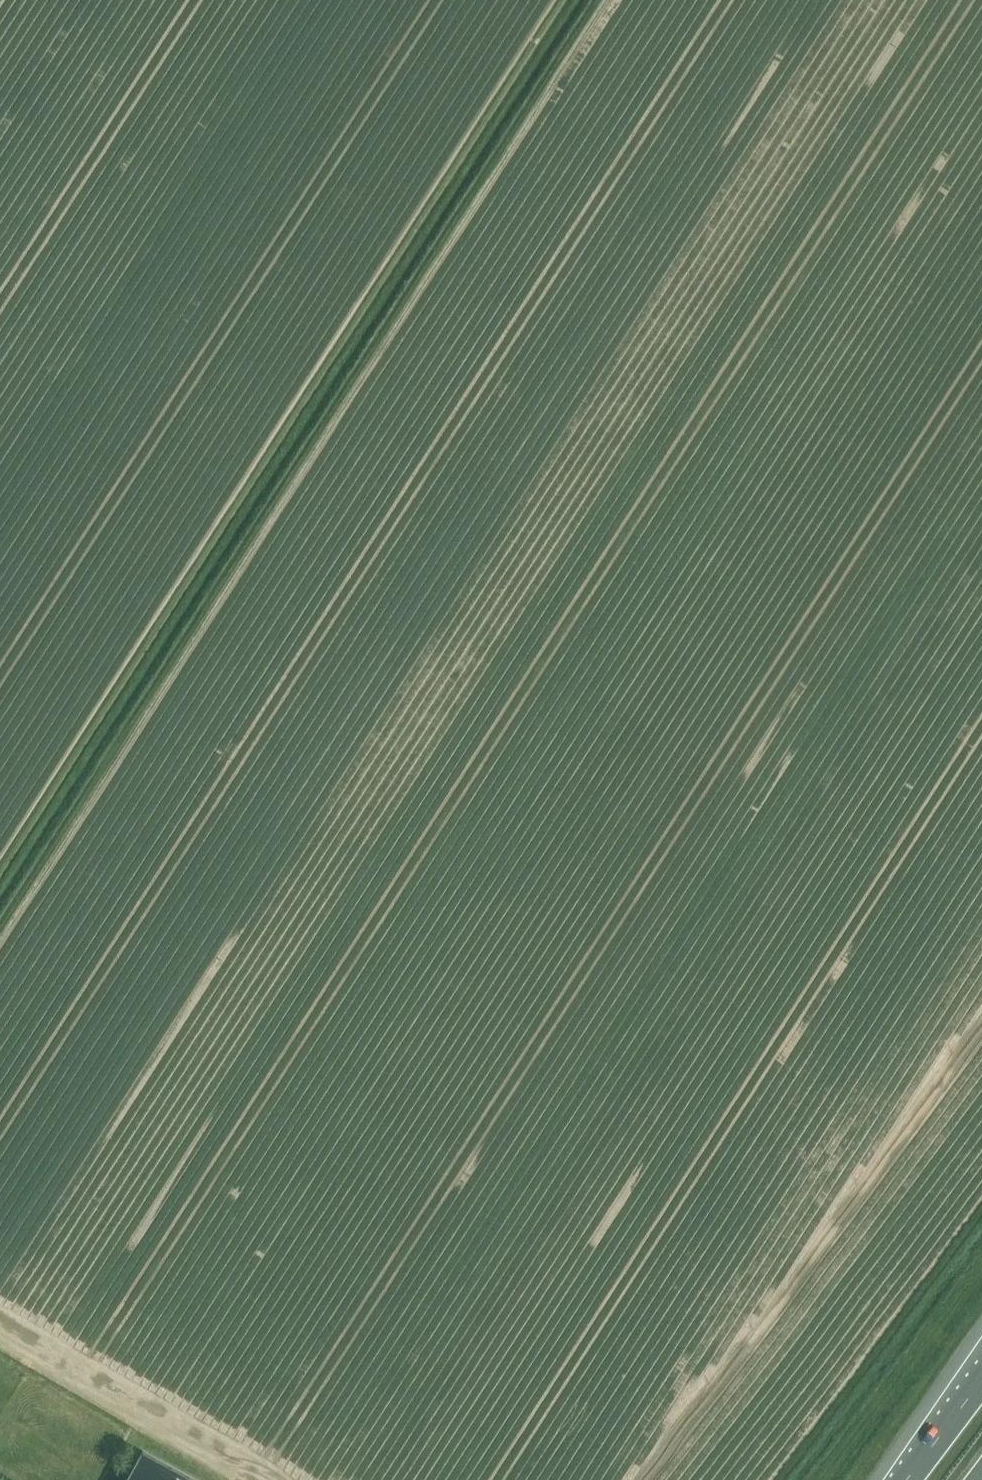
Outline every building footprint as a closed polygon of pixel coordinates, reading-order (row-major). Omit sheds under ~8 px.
[(141,1452),(125,1479),(193,1479),(141,1452)]
